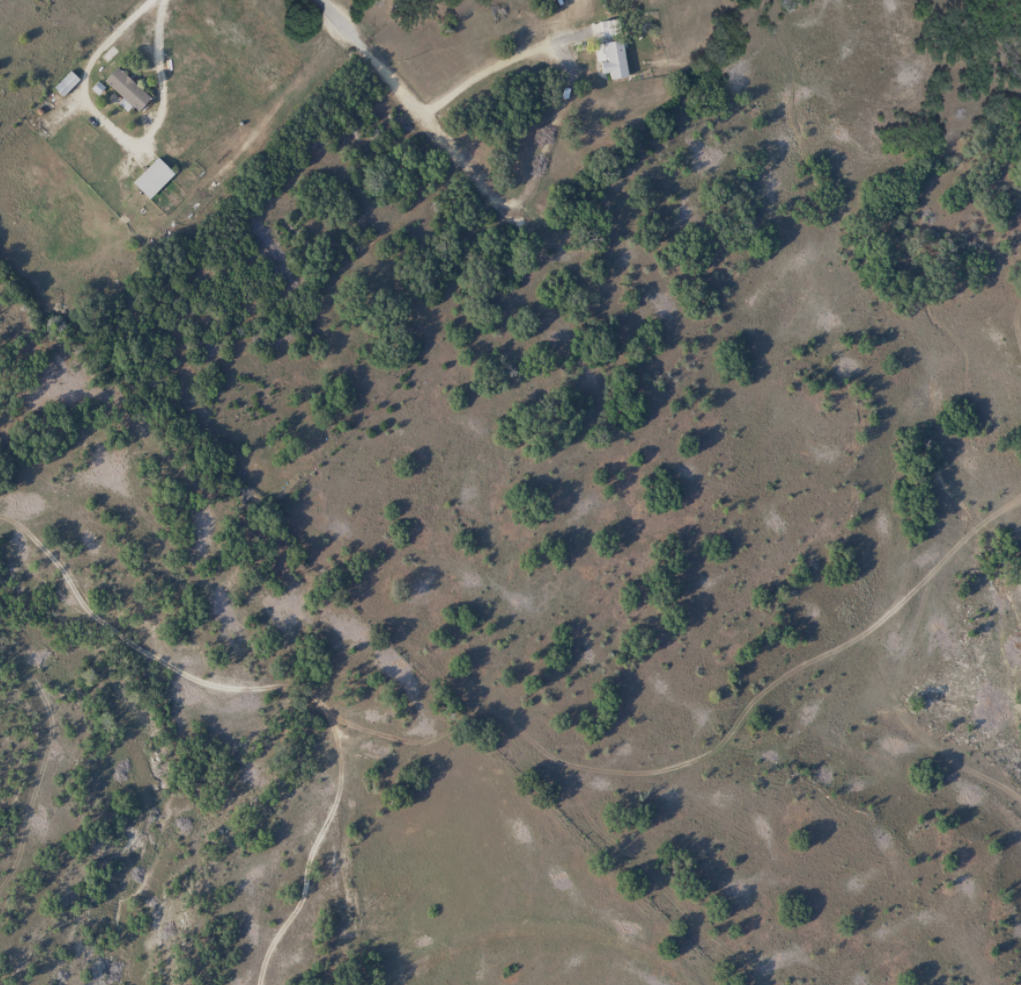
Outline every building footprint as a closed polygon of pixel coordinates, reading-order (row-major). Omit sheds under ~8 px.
[(592,37),(606,38),(608,24),(594,22),(592,37)] [(624,77),(621,42),(602,43),(605,79),(624,77)] [(133,113),(146,100),(113,67),(100,80),(133,113)] [(59,97),(75,80),(67,73),(51,89),(59,97)] [(145,200),(171,174),(154,158),(129,183),(145,200)]
